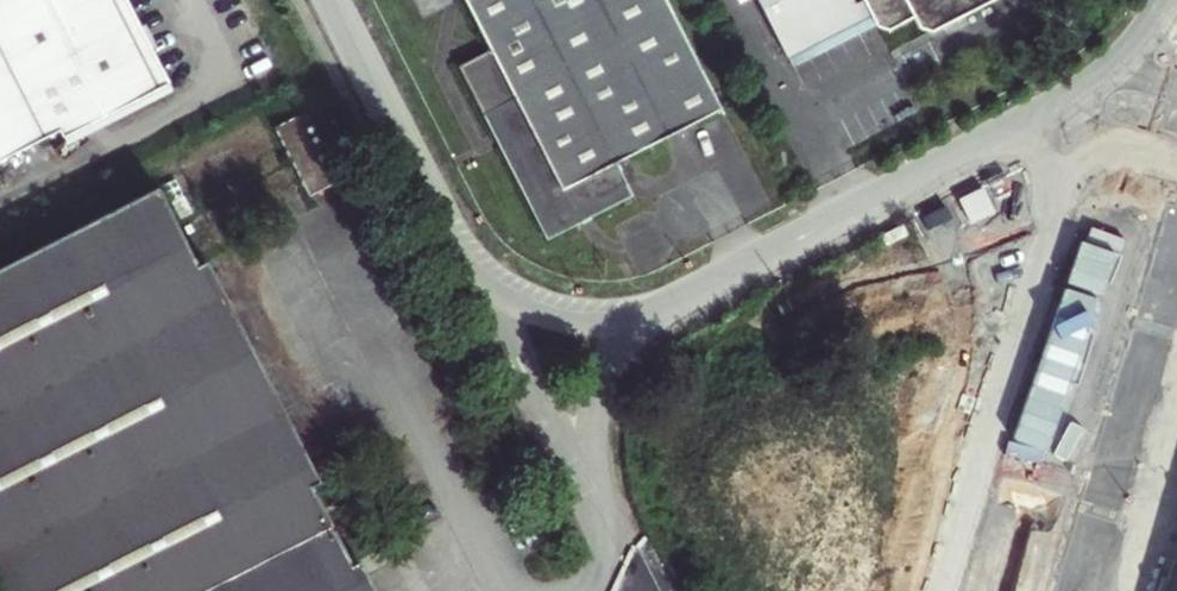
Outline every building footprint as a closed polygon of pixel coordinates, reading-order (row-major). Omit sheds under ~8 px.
[(164,77),(147,44),(139,48),(127,24),(135,20),(125,0),(0,0),(0,160),(164,77)] [(468,19),(486,55),(458,69),(545,240),(632,196),(615,163),(720,108),(665,0),(505,0),(468,19)] [(459,1),(468,19),(505,0),(461,0),(459,1)] [(783,63),(866,21),(871,32),(873,35),(884,38),(909,25),(915,36),(929,39),(996,5),(997,0),(752,0),(783,63)] [(135,20),(127,24),(139,48),(147,44),(154,40),(142,16),(135,20)] [(871,32),(866,21),(783,63),(789,74),(871,32)] [(279,128),(314,198),(346,181),(311,112),(279,128)] [(158,189),(0,269),(0,590),(362,590),(158,189)] [(954,569),(982,556),(904,391),(876,404),(954,569)] [(1026,530),(965,397),(939,409),(1000,542),(1026,530)]
